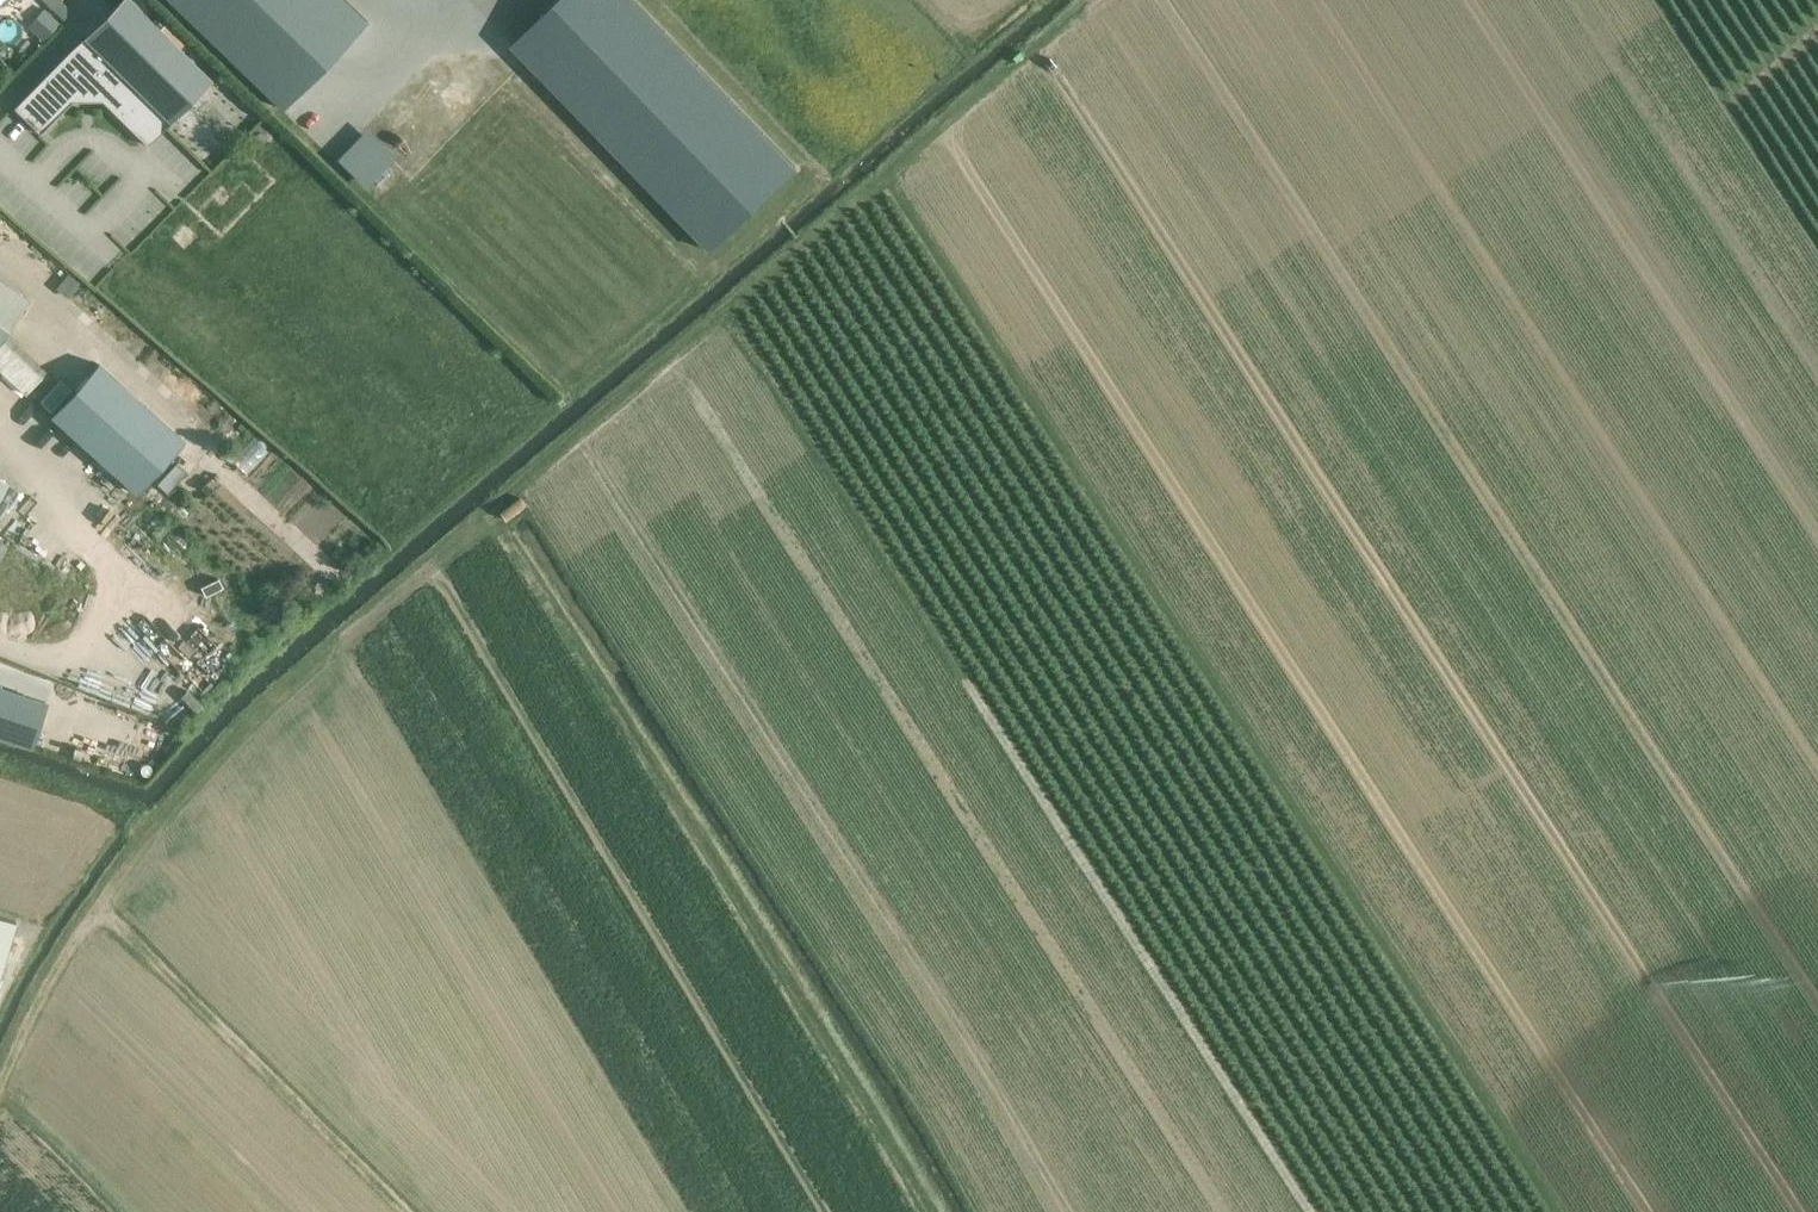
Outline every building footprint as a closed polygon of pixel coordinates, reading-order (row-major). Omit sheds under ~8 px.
[(212,80),(130,0),(120,0),(14,108),(40,134),(42,132),(39,130),(64,105),(67,107),(68,105),(66,103),(70,99),(80,99),(80,101),(82,101),(82,98),(92,98),(92,101),(95,101),(95,98),(103,98),(121,115),(119,117),(120,119),(122,117),(148,142),(146,144),(148,146),(212,80)] [(282,108),(366,22),(344,0),(170,0),(282,108)] [(780,185),(797,168),(697,65),(672,38),(634,0),(558,0),(513,44),(512,45),(593,129),(694,233),(711,251),(780,185)] [(44,8),(26,26),(30,30),(26,33),(33,39),(36,35),(43,42),(60,23),(44,8)] [(180,141),(164,156),(189,183),(205,168),(180,141)] [(27,300),(0,281),(0,338),(27,300)] [(136,493),(184,441),(98,363),(51,416),(136,493)] [(158,480),(169,488),(181,473),(170,464),(158,480)] [(46,702),(0,687),(0,737),(31,747),(46,702)] [(16,920),(0,915),(0,971),(16,920)]
